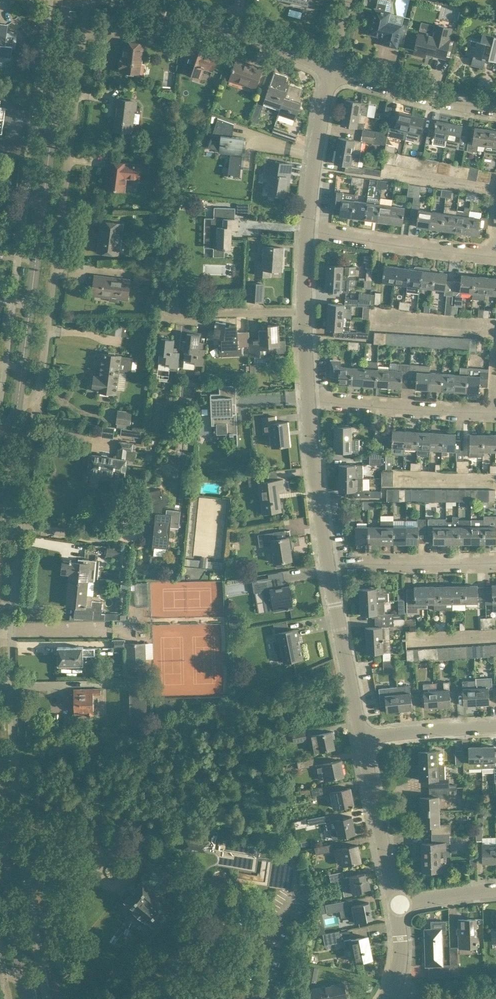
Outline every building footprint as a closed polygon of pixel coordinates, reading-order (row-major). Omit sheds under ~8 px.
[(389,12),(391,6),(391,3),(389,1),(386,0),(377,0),(375,9),(369,34),(384,37),(382,44),(396,47),(402,26),(387,22),(389,12)] [(7,35),(8,24),(0,23),(0,55),(11,57),(13,36),(7,35)] [(419,32),(413,53),(415,53),(415,55),(423,57),(423,55),(425,56),(425,53),(427,53),(426,56),(427,56),(431,57),(430,57),(431,57),(432,55),(433,55),(432,56),(433,56),(445,59),(446,55),(450,39),(449,39),(452,28),(439,25),(435,24),(435,26),(432,35),(419,32)] [(119,61),(119,66),(120,67),(119,70),(121,70),(121,72),(139,74),(140,64),(143,44),(148,45),(152,31),(134,26),(130,42),(125,42),(123,57),(121,57),(120,60),(119,61)] [(466,55),(473,57),(471,65),(483,68),(485,60),(495,62),(495,37),(482,34),(480,42),(477,41),(475,47),(468,45),(466,55)] [(186,41),(181,55),(189,58),(185,72),(191,74),(192,71),(199,74),(202,65),(213,69),(217,57),(211,55),(211,57),(202,54),(204,49),(196,46),(196,45),(186,41)] [(236,60),(230,77),(244,82),(244,83),(256,88),(262,68),(252,64),(251,65),(236,60)] [(264,102),(280,107),(288,85),(285,84),(288,77),(274,72),(264,102)] [(288,84),(288,85),(280,107),(278,114),(295,120),(302,102),(299,101),(303,89),(288,84)] [(137,111),(138,101),(117,99),(116,115),(117,116),(115,130),(132,132),(135,110),(137,111)] [(366,116),(369,103),(345,99),(343,112),(358,114),(366,116)] [(357,122),(358,114),(343,112),(341,125),(363,129),(364,129),(365,123),(357,122)] [(388,133),(387,135),(405,140),(405,139),(411,115),(399,112),(397,119),(390,117),(390,119),(388,133)] [(253,114),(251,120),(257,122),(259,116),(253,114)] [(419,141),(424,118),(411,115),(405,139),(412,141),(413,139),(419,141)] [(217,117),(208,147),(219,150),(219,152),(220,150),(230,152),(230,160),(232,161),(232,167),(239,168),(241,169),(244,137),(232,136),(234,123),(217,117)] [(446,139),(449,123),(436,121),(436,123),(435,123),(435,125),(436,125),(432,144),(444,147),(446,139)] [(458,149),(460,135),(462,126),(449,123),(446,139),(444,147),(458,149)] [(298,135),(274,127),(271,134),(295,142),(298,135)] [(485,145),(487,129),(475,128),(473,143),(468,142),(467,150),(477,152),(478,144),(485,145)] [(487,129),(485,145),(484,153),(495,155),(495,130),(487,129)] [(376,131),(375,137),(387,139),(387,135),(388,133),(376,131)] [(360,154),(362,142),(362,141),(338,137),(336,150),(360,154)] [(386,145),(387,139),(375,137),(374,143),(386,145)] [(358,166),(360,154),(352,153),(336,150),(334,163),(358,167),(358,166)] [(389,164),(391,152),(385,151),(383,162),(383,163),(389,164)] [(395,165),(397,154),(391,152),(389,164),(395,165)] [(401,166),(403,155),(397,154),(395,165),(401,166)] [(406,168),(409,156),(403,155),(401,166),(406,168)] [(413,169),(415,157),(409,156),(406,168),(413,169)] [(267,167),(266,173),(270,173),(272,174),(270,182),(271,182),(270,192),(269,192),(269,193),(285,196),(286,184),(289,184),(289,183),(288,183),(288,178),(290,179),(292,163),(268,159),(267,167)] [(106,188),(124,190),(126,177),(139,179),(141,165),(109,161),(106,188)] [(454,177),(456,165),(450,164),(448,176),(454,177)] [(459,178),(462,166),(456,165),(454,177),(459,178)] [(465,179),(467,167),(462,166),(459,178),(465,179)] [(369,168),(364,167),(363,173),(381,176),(382,170),(370,168),(369,168)] [(471,180),(473,168),(467,167),(465,179),(471,180)] [(477,181),(479,169),(473,168),(471,180),(477,181)] [(483,182),(485,171),(479,169),(477,181),(483,182)] [(492,172),(485,171),(483,182),(489,184),(492,172)] [(342,192),(335,191),(333,207),(340,208),(339,216),(352,217),(354,200),(341,198),(342,192)] [(377,221),(379,204),(380,198),(367,197),(366,202),(364,219),(377,221)] [(364,219),(366,202),(354,200),(352,217),(364,219)] [(237,202),(237,213),(248,214),(249,202),(237,202)] [(389,223),(391,205),(379,204),(377,221),(389,223)] [(412,204),(410,216),(417,217),(416,226),(429,228),(431,211),(420,210),(421,205),(412,204)] [(404,207),(391,205),(389,223),(402,224),(404,207)] [(456,215),(457,210),(449,209),(450,206),(445,205),(444,213),(443,213),(441,230),(454,232),(456,215)] [(214,206),(213,247),(231,248),(232,229),(238,229),(239,218),(235,218),(235,207),(214,206)] [(466,233),(469,217),(470,207),(465,207),(464,211),(457,210),(456,215),(454,232),(466,233)] [(441,230),(443,213),(431,211),(429,228),(441,230)] [(489,220),(469,217),(466,233),(479,235),(480,228),(487,229),(489,220)] [(121,230),(122,223),(102,221),(98,252),(115,254),(118,230),(121,230)] [(265,246),(263,261),(257,261),(256,274),(270,275),(270,269),(282,269),(284,247),(265,246)] [(343,265),(327,264),(326,277),(350,278),(355,279),(355,278),(354,278),(354,275),(356,275),(356,274),(354,274),(355,267),(356,267),(356,266),(345,265),(345,266),(343,266),(343,265)] [(136,265),(135,273),(134,281),(149,282),(151,267),(136,265)] [(395,283),(397,266),(384,265),(382,282),(395,283)] [(407,285),(409,268),(397,266),(395,283),(407,285)] [(420,287),(422,267),(416,266),(415,267),(415,269),(409,268),(407,285),(406,291),(419,293),(419,287),(420,287)] [(432,288),(434,271),(430,271),(430,269),(429,268),(422,267),(420,287),(432,288)] [(448,273),(434,271),(432,288),(445,290),(448,273)] [(130,280),(95,275),(93,284),(95,285),(94,295),(128,299),(130,280)] [(473,293),(474,276),(461,275),(461,281),(454,281),(453,290),(452,295),(451,305),(458,305),(462,306),(462,296),(460,296),(461,292),(473,293)] [(485,294),(487,277),(474,276),(473,293),(473,298),(484,299),(485,294)] [(326,277),(325,291),(349,292),(350,278),(326,277)] [(487,277),(485,294),(495,295),(495,278),(487,277)] [(248,300),(262,301),(263,284),(249,283),(248,300)] [(371,300),(370,303),(380,304),(381,292),(375,292),(375,294),(371,294),(371,300)] [(328,303),(327,316),(351,318),(352,304),(370,306),(370,303),(371,300),(359,299),(345,298),(344,304),(328,303)] [(327,316),(327,330),(335,330),(335,336),(350,337),(350,331),(351,318),(327,316)] [(237,324),(229,324),(225,325),(226,322),(216,321),(213,337),(221,339),(222,354),(242,353),(242,354),(243,354),(243,346),(249,346),(249,339),(248,337),(248,331),(237,332),(237,324)] [(110,323),(109,334),(122,336),(129,337),(130,326),(124,325),(110,323)] [(278,324),(268,325),(268,326),(262,326),(262,325),(261,325),(261,329),(259,329),(259,338),(249,339),(249,345),(249,346),(250,357),(254,357),(255,362),(264,362),(263,350),(270,349),(270,347),(275,347),(276,352),(286,352),(285,339),(279,340),(278,324)] [(195,361),(194,364),(204,365),(204,358),(205,348),(199,348),(200,334),(187,333),(186,341),(183,340),(182,350),(186,351),(185,360),(195,361)] [(160,354),(159,362),(158,370),(169,371),(169,370),(178,371),(180,351),(173,351),(174,339),(162,338),(161,344),(158,344),(157,354),(160,354)] [(116,394),(119,372),(129,373),(131,358),(121,357),(121,356),(114,355),(103,353),(100,369),(99,376),(94,375),(92,389),(98,390),(98,391),(108,393),(116,394)] [(376,386),(377,369),(377,362),(365,361),(364,367),(365,367),(363,385),(376,386)] [(341,364),(330,363),(330,376),(331,376),(338,377),(338,383),(351,384),(352,367),(341,366),(341,364)] [(402,376),(409,377),(410,371),(410,364),(398,363),(397,370),(390,370),(389,387),(401,388),(402,376)] [(428,390),(430,371),(430,365),(410,364),(410,371),(409,377),(416,377),(415,389),(428,390)] [(365,367),(364,367),(364,368),(352,367),(351,384),(363,385),(365,367)] [(467,375),(467,368),(460,367),(459,374),(455,373),(453,391),(466,392),(467,375)] [(488,369),(467,368),(467,375),(466,392),(471,393),(472,394),(476,394),(477,393),(479,393),(479,387),(487,387),(488,369)] [(389,387),(390,370),(377,369),(376,386),(389,387)] [(441,390),(442,372),(430,371),(428,390),(441,390)] [(453,391),(455,373),(442,372),(441,390),(453,391)] [(237,434),(237,413),(233,413),(233,408),(233,404),(235,403),(235,404),(236,404),(236,395),(235,395),(234,386),(235,386),(235,384),(234,384),(219,385),(220,393),(210,393),(212,425),(225,424),(226,434),(230,434),(230,435),(234,435),(234,434),(237,434)] [(174,396),(166,395),(165,404),(173,405),(174,396)] [(155,412),(156,398),(148,398),(147,411),(155,412)] [(118,410),(117,423),(118,423),(117,427),(129,429),(131,412),(118,410)] [(272,446),(275,446),(290,444),(288,421),(276,422),(275,415),(263,416),(264,432),(271,431),(272,446)] [(335,425),(335,439),(352,439),(352,432),(359,432),(359,426),(335,425)] [(404,448),(405,431),(392,430),(391,447),(404,448)] [(417,448),(418,432),(405,431),(404,448),(417,448)] [(430,449),(431,432),(418,432),(417,448),(417,454),(419,454),(420,456),(425,456),(427,454),(429,455),(430,449)] [(442,450),(443,433),(431,432),(430,449),(442,450)] [(470,434),(470,457),(483,457),(483,451),(483,434),(478,434),(476,432),(473,432),(471,434),(470,434)] [(461,440),(456,440),(456,434),(443,433),(442,450),(442,454),(446,455),(447,450),(454,451),(454,452),(460,452),(461,440)] [(495,451),(495,434),(483,434),(483,451),(495,451)] [(359,439),(352,439),(335,439),(335,452),(350,452),(359,452),(359,451),(359,439)] [(87,466),(88,466),(87,471),(124,476),(127,460),(125,460),(126,451),(132,452),(133,444),(119,442),(118,450),(119,451),(118,459),(107,457),(107,455),(102,455),(101,457),(89,455),(89,460),(88,460),(87,466)] [(339,464),(339,477),(363,477),(363,464),(339,464)] [(248,481),(264,479),(263,471),(247,473),(248,481)] [(363,490),(363,477),(339,477),(339,491),(348,491),(348,497),(370,497),(370,491),(363,491),(363,490)] [(281,510),(279,492),(278,490),(285,490),(283,479),(259,482),(263,512),(281,510)] [(179,528),(180,515),(162,513),(163,505),(164,505),(165,505),(166,504),(167,504),(168,503),(169,502),(169,500),(169,499),(169,498),(169,497),(168,495),(167,494),(165,494),(164,493),(162,493),(161,489),(149,492),(149,491),(151,500),(152,504),(152,509),(152,514),(151,526),(147,525),(147,530),(150,530),(150,534),(151,533),(154,533),(153,535),(152,536),(151,537),(150,538),(150,540),(150,542),(151,543),(152,544),(152,546),(168,547),(170,527),(179,528)] [(446,521),(446,543),(458,543),(458,526),(458,516),(452,516),(452,521),(446,521)] [(426,535),(426,519),(417,519),(417,526),(406,526),(406,543),(419,543),(419,532),(425,532),(425,535),(426,535)] [(428,519),(428,535),(433,535),(433,543),(446,543),(446,521),(446,519),(428,519)] [(483,543),(483,519),(471,519),(471,526),(470,526),(470,543),(483,543)] [(483,543),(495,543),(495,519),(489,519),(483,519),(483,543)] [(393,543),(393,526),(393,520),(380,520),(380,526),(381,526),(381,543),(393,543)] [(368,543),(368,526),(355,526),(355,543),(368,543)] [(381,526),(380,526),(368,526),(368,543),(381,543),(381,526)] [(406,543),(406,526),(393,526),(393,543),(406,543)] [(470,543),(470,526),(458,526),(458,543),(470,543)] [(292,548),(291,536),(285,536),(284,530),(257,534),(259,546),(272,544),(274,562),(277,562),(292,559),(290,548),(292,548)] [(121,548),(107,546),(106,555),(119,557),(121,548)] [(93,580),(95,559),(93,559),(83,558),(83,562),(72,561),(72,559),(70,559),(70,561),(63,560),(62,572),(70,573),(70,580),(81,582),(81,580),(93,580)] [(222,567),(222,559),(186,558),(185,566),(222,567)] [(267,610),(250,613),(252,625),(283,620),(281,609),(292,607),(288,585),(272,588),(270,577),(252,580),(254,592),(264,591),(267,610)] [(92,601),(93,595),(94,581),(93,580),(81,580),(81,582),(70,580),(69,582),(68,582),(67,593),(68,593),(67,605),(76,606),(75,615),(70,615),(69,619),(82,619),(82,618),(101,619),(104,619),(105,614),(101,613),(102,602),(92,601)] [(491,585),(492,591),(485,591),(485,604),(492,604),(493,611),(495,611),(495,584),(491,585)] [(478,585),(465,586),(465,602),(478,602),(478,585)] [(407,588),(406,588),(406,613),(411,613),(411,612),(417,612),(417,613),(418,613),(418,612),(417,612),(417,607),(425,607),(425,608),(427,608),(427,603),(427,586),(414,586),(414,590),(407,590),(407,588)] [(439,586),(427,586),(427,603),(436,603),(436,610),(440,610),(439,586)] [(452,586),(439,586),(440,610),(444,610),(444,603),(452,603),(452,586)] [(465,602),(465,586),(452,586),(452,603),(465,602)] [(384,593),(383,587),(359,588),(360,601),(384,600),(384,601),(388,600),(388,592),(384,593)] [(384,614),(384,601),(384,600),(360,601),(360,615),(380,614),(384,614)] [(390,639),(389,632),(389,625),(365,626),(366,640),(390,639)] [(281,632),(278,632),(278,633),(275,633),(276,640),(272,640),(274,649),(275,649),(278,661),(284,660),(284,661),(286,660),(302,657),(296,629),(281,632)] [(125,649),(125,642),(125,638),(112,638),(111,638),(112,645),(112,649),(125,649)] [(390,652),(390,646),(390,639),(366,640),(366,653),(390,652)] [(144,642),(125,642),(125,649),(126,665),(135,665),(140,665),(145,664),(144,642)] [(57,646),(57,658),(57,666),(83,665),(83,655),(95,655),(95,647),(83,648),(83,646),(57,646)] [(492,688),(491,677),(475,678),(475,680),(475,687),(476,704),(490,703),(489,689),(492,688)] [(149,678),(146,678),(141,679),(135,679),(136,687),(146,686),(150,686),(149,678)] [(476,704),(475,687),(475,680),(462,681),(463,705),(476,704)] [(444,690),(436,690),(438,707),(451,706),(449,682),(443,682),(444,690)] [(436,683),(423,684),(425,708),(438,707),(436,690),(436,683)] [(410,685),(397,686),(399,710),(412,709),(410,685)] [(399,710),(397,686),(378,688),(380,705),(385,705),(386,711),(399,710)] [(94,716),(93,695),(101,695),(101,689),(74,690),(75,716),(94,716)] [(131,689),(132,712),(132,722),(147,722),(146,689),(131,689)] [(304,729),(291,732),(293,741),(306,739),(304,729)] [(334,747),(332,738),(335,737),(334,731),(331,731),(316,734),(309,736),(310,743),(312,752),(315,751),(319,750),(334,747)] [(482,768),(481,746),(468,747),(469,757),(463,757),(463,764),(463,768),(474,768),(482,768)] [(494,752),(494,746),(481,746),(482,768),(489,767),(494,767),(495,782),(495,784),(495,752),(494,752)] [(418,751),(419,765),(437,764),(437,750),(418,751)] [(315,765),(315,764),(314,758),(297,761),(298,768),(315,765)] [(317,764),(318,771),(320,780),(344,775),(341,759),(317,764)] [(444,777),(444,764),(437,764),(419,765),(419,780),(432,779),(432,787),(448,787),(448,777),(444,777)] [(327,785),(311,788),(312,795),(328,792),(327,785)] [(350,787),(340,789),(330,791),(334,807),(336,807),(352,804),(352,805),(353,805),(353,804),(353,802),(354,801),(353,795),(352,796),(350,787)] [(448,790),(448,787),(432,787),(432,788),(433,788),(433,796),(420,797),(420,811),(439,810),(438,797),(448,797),(448,790)] [(439,824),(439,810),(420,811),(420,812),(419,813),(419,819),(421,819),(421,826),(434,826),(434,833),(449,833),(451,833),(451,824),(439,824)] [(325,821),(326,829),(331,828),(332,839),(338,838),(338,836),(355,833),(352,816),(338,818),(330,820),(325,821)] [(436,843),(422,843),(422,856),(446,855),(450,855),(449,833),(434,833),(434,834),(435,834),(436,843)] [(210,836),(209,840),(184,837),(182,849),(193,851),(208,853),(214,854),(213,864),(239,868),(256,871),(258,856),(260,844),(210,836)] [(332,843),(314,846),(316,853),(333,850),(332,843)] [(495,843),(482,843),(483,862),(495,861),(495,844),(495,843)] [(357,844),(335,849),(337,857),(341,856),(342,864),(360,860),(357,844)] [(143,879),(126,900),(135,908),(133,910),(134,914),(138,918),(143,918),(145,916),(154,924),(172,903),(161,894),(162,893),(163,892),(165,891),(166,890),(168,889),(170,889),(176,889),(182,888),(188,886),(193,883),(197,880),(200,876),(203,872),(204,870),(206,868),(208,866),(210,865),(212,864),(214,854),(208,853),(193,851),(195,853),(196,856),(197,859),(197,862),(196,865),(195,868),(192,872),(189,875),(185,877),(181,879),(177,880),(172,881),(168,881),(164,881),(160,883),(157,885),(154,888),(143,879)] [(447,870),(446,855),(422,856),(423,871),(447,870)] [(256,871),(239,868),(237,884),(269,889),(270,886),(273,859),(258,856),(256,871)] [(331,881),(341,879),(340,877),(343,876),(342,870),(329,873),(331,881)] [(366,879),(365,872),(343,876),(340,877),(341,879),(344,895),(353,893),(353,892),(362,890),(362,889),(370,887),(368,878),(366,879)] [(327,912),(340,910),(340,907),(343,907),(341,900),(325,903),(327,912)] [(372,918),(369,901),(343,907),(340,907),(340,910),(340,912),(346,911),(347,915),(354,914),(355,921),(358,921),(372,918)] [(459,947),(468,947),(476,947),(475,918),(458,919),(459,947)] [(426,950),(425,950),(426,964),(442,964),(441,933),(446,933),(446,921),(431,921),(431,929),(425,929),(426,950)] [(325,945),(341,941),(340,932),(339,930),(323,933),(325,945)] [(367,935),(365,936),(353,938),(351,939),(351,938),(344,939),(345,948),(352,947),(354,961),(357,960),(372,957),(370,948),(367,935)] [(458,976),(458,962),(450,962),(450,969),(451,976),(458,976)] [(310,966),(309,973),(318,975),(319,968),(310,966)] [(320,987),(313,988),(314,990),(315,998),(346,998),(343,983),(320,987)]
